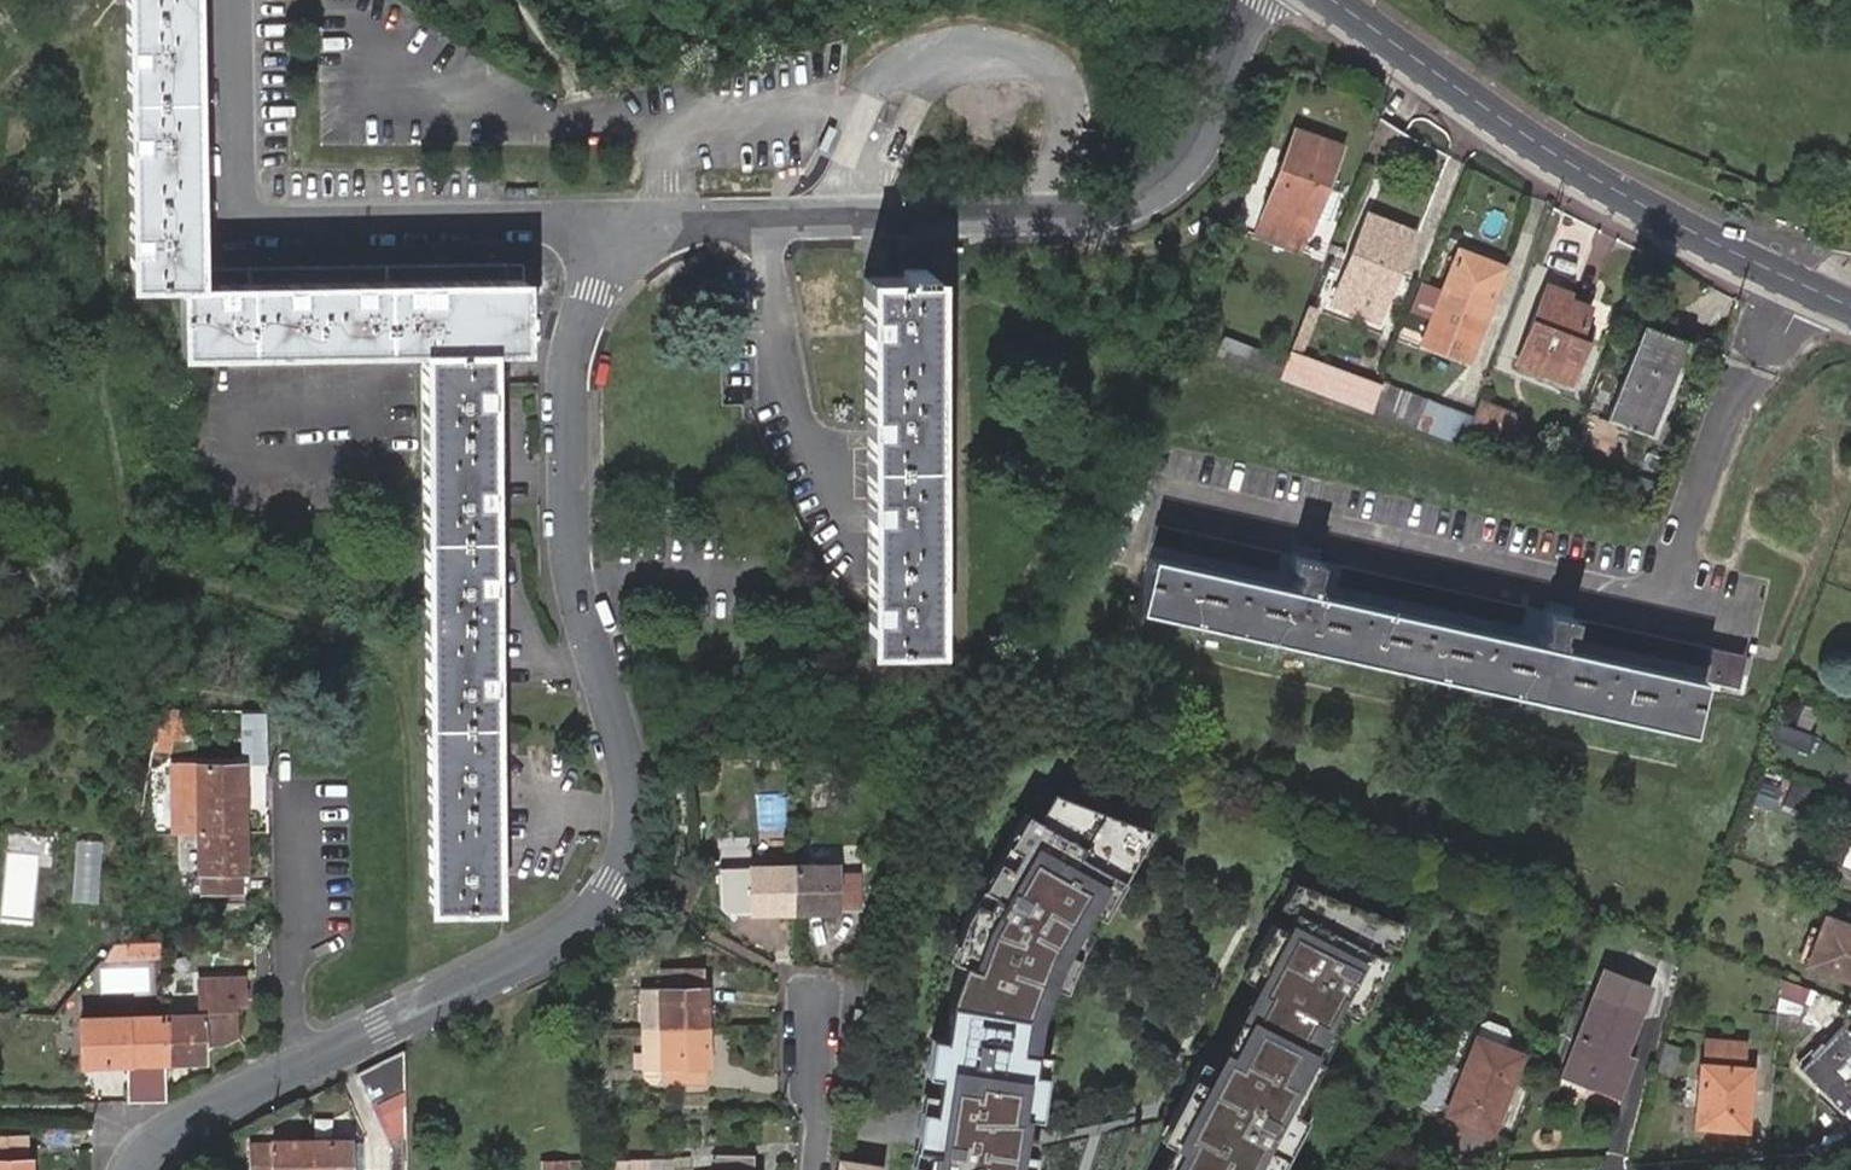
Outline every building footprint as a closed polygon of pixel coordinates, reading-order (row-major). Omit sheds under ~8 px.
[(127,281),(175,280),(176,354),(420,349),(432,914),(501,913),(492,346),(529,344),(527,272),(415,274),(201,279),(200,234),(199,173),(198,115),(196,62),(195,0),(120,0),(127,281)] [(1409,131),(1387,119),(1374,154),(1397,163),(1409,131)] [(1340,148),(1295,131),(1262,219),(1293,231),(1300,213),(1314,217),(1340,148)] [(1415,229),(1368,211),(1337,298),(1368,310),(1373,296),(1388,302),(1415,229)] [(1501,270),(1458,254),(1438,308),(1464,318),(1459,331),(1478,338),(1495,296),(1491,295),(1501,270)] [(872,429),(876,610),(877,655),(945,655),(937,276),(869,276),(872,429)] [(1575,299),(1556,291),(1529,361),(1580,380),(1596,340),(1586,337),(1599,305),(1576,296),(1575,299)] [(1311,308),(1296,348),(1306,351),(1321,312),(1311,308)] [(1690,345),(1645,328),(1609,423),(1654,440),(1690,345)] [(1221,330),(1213,354),(1275,377),(1284,353),(1221,330)] [(1379,416),(1387,394),(1296,360),(1288,382),(1379,416)] [(1379,416),(1450,442),(1458,421),(1387,394),(1379,416)] [(1486,401),(1478,423),(1522,440),(1530,418),(1486,401)] [(1450,442),(1464,448),(1478,411),(1464,406),(1458,421),(1450,442)] [(1745,694),(1753,660),(1578,621),(1580,609),(1552,603),(1550,615),(1323,565),(1326,554),(1299,548),(1297,558),(1162,530),(1145,615),(1407,672),(1690,732),(1701,684),(1745,694)] [(269,764),(269,712),(243,713),(243,755),(252,755),(252,764),(269,764)] [(190,742),(192,714),(165,715),(157,756),(177,758),(178,741),(190,742)] [(1780,721),(1774,739),(1813,752),(1819,735),(1780,721)] [(172,770),(173,836),(201,835),(244,834),(243,792),(239,792),(239,769),(200,769),(172,770)] [(1836,798),(1788,781),(1781,800),(1830,816),(1836,798)] [(1045,788),(1031,817),(1021,814),(961,915),(943,959),(955,964),(941,1002),(937,1037),(927,1038),(923,1081),(931,1084),(927,1114),(916,1114),(910,1157),(921,1158),(920,1169),(907,1168),(907,1169),(1276,1169),(1302,1119),(1293,1115),(1341,1014),(1353,1019),(1386,957),(1376,952),(1383,942),(1392,945),(1404,926),(1288,882),(1280,903),(1290,910),(1282,929),(1269,923),(1241,976),(1249,983),(1220,1047),(1209,1043),(1170,1119),(1027,1153),(1029,1138),(1019,1137),(1019,1121),(1034,1125),(1043,1056),(1033,1054),(1035,1022),(1052,981),(1066,984),(1091,935),(1077,927),(1095,896),(1107,901),(1149,827),(1045,788)] [(245,876),(244,834),(201,835),(203,900),(242,898),(242,876),(245,876)] [(795,871),(796,912),(861,911),(860,879),(838,879),(837,870),(795,871)] [(755,913),(796,912),(795,871),(752,873),(751,875),(733,875),(734,888),(735,911),(754,911),(755,913)] [(1832,922),(1815,967),(1850,980),(1850,929),(1832,922)] [(98,964),(163,963),(162,945),(111,946),(109,949),(98,964)] [(662,1029),(710,1028),(709,984),(704,984),(704,959),(662,960),(662,980),(641,981),(642,1030),(662,1029)] [(164,1021),(165,1063),(206,1063),(205,1052),(225,1051),(237,1046),(236,1012),(245,1011),(245,987),(201,990),(201,1019),(164,1021)] [(1625,1073),(1629,1061),(1645,1015),(1601,999),(1572,1081),(1625,1099),(1633,1075),(1625,1073)] [(90,1066),(165,1063),(164,1021),(88,1022),(90,1066)] [(711,1073),(710,1028),(662,1029),(642,1030),(643,1078),(664,1078),(665,1099),(707,1097),(706,1073),(711,1073)] [(1846,1029),(1800,1071),(1843,1114),(1850,1107),(1850,1034),(1846,1029)] [(1761,1043),(1710,1039),(1708,1068),(1759,1072),(1761,1043)] [(1483,1044),(1458,1109),(1501,1125),(1525,1060),(1483,1044)] [(1686,1050),(1669,1046),(1662,1076),(1678,1079),(1686,1050)] [(404,1100),(403,1056),(355,1079),(372,1115),(404,1100)] [(1637,1064),(1629,1061),(1625,1073),(1633,1075),(1637,1064)] [(1759,1072),(1708,1068),(1704,1130),(1754,1134),(1759,1072)] [(25,1165),(22,1164),(22,1142),(0,1142),(0,1169),(25,1169),(25,1165)] [(309,1146),(309,1169),(350,1169),(350,1147),(349,1145),(309,1146)] [(309,1146),(251,1147),(251,1169),(309,1169),(309,1146)] [(749,1151),(709,1151),(709,1169),(689,1169),(750,1169),(749,1151)] [(643,1156),(644,1169),(671,1169),(671,1155),(643,1156)] [(565,1158),(539,1159),(539,1169),(565,1169),(565,1158)] [(879,1169),(837,1161),(836,1169),(879,1169)]
